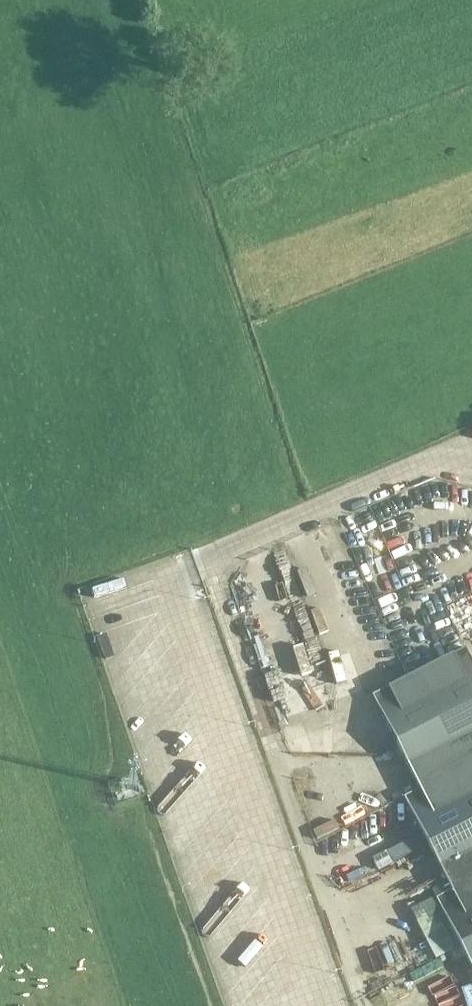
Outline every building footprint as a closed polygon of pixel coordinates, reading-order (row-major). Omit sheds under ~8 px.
[(135,580),(82,598),(88,617),(104,611),(109,624),(146,612),(135,580)] [(439,863),(453,890),(437,898),(471,965),(471,660),(465,647),(372,695),(420,788),(405,796),(439,863)] [(204,794),(165,835),(175,843),(213,803),(204,794)] [(336,842),(365,833),(363,825),(334,833),(336,842)] [(374,859),(379,870),(416,851),(410,840),(374,859)] [(232,884),(241,894),(250,886),(242,876),(232,884)] [(231,1000),(269,960),(259,951),(221,991),(231,1000)] [(275,977),(264,968),(232,1005),(250,1005),(275,977)] [(440,1005),(468,1005),(467,1002),(470,1001),(468,991),(459,992),(458,984),(437,988),(440,1005)]
